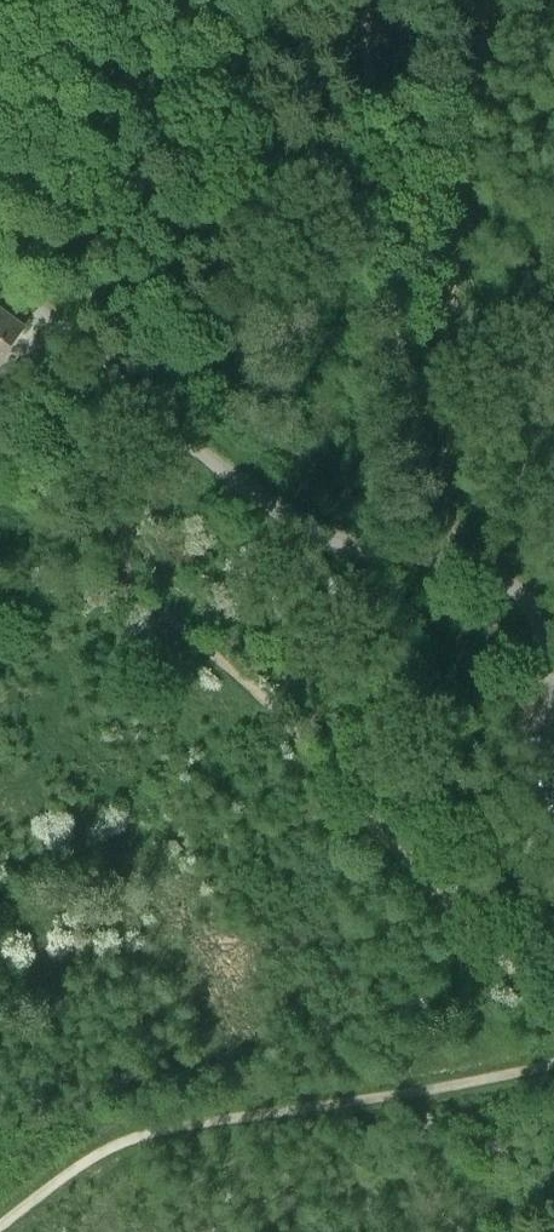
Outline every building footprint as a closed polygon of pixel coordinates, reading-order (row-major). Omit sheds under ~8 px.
[(28,329),(0,310),(0,372),(28,329)]
